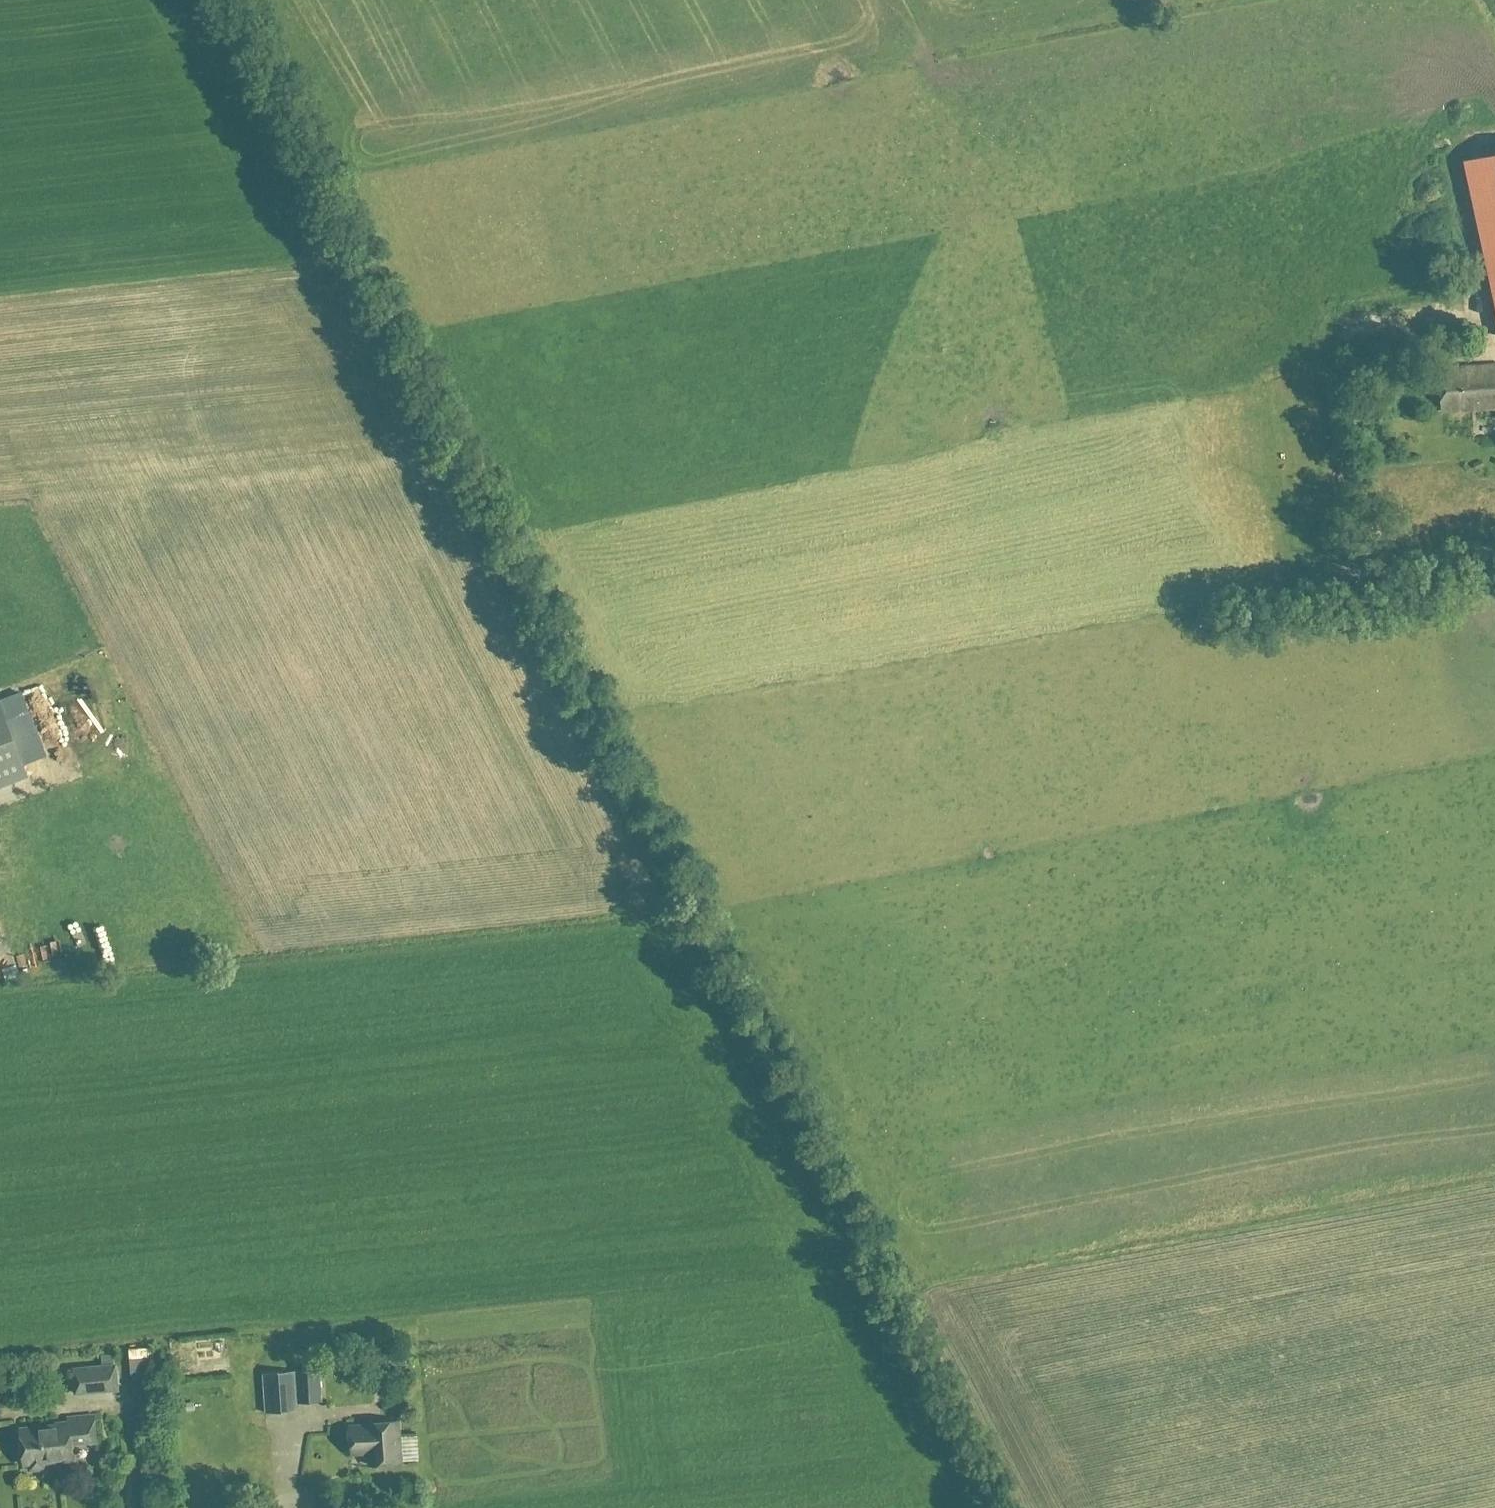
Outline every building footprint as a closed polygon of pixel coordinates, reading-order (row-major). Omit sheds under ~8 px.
[(1463,139),(1494,301),(1494,132),(1463,139)] [(1442,413),(1494,409),(1494,366),(1439,370),(1442,413)] [(0,700),(0,708),(22,765),(47,756),(21,691),(0,700)] [(26,776),(22,765),(0,708),(0,787),(26,776)] [(122,1350),(123,1361),(148,1358),(146,1347),(122,1350)] [(112,1355),(100,1356),(101,1368),(113,1367),(112,1355)] [(148,1386),(147,1361),(123,1361),(124,1386),(148,1386)] [(312,1370),(323,1369),(323,1361),(312,1361),(312,1370)] [(180,1362),(170,1363),(171,1373),(181,1372),(180,1362)] [(103,1392),(101,1368),(74,1370),(76,1394),(103,1392)] [(320,1372),(264,1375),(266,1414),(298,1412),(297,1401),(321,1399),(320,1372)] [(93,1417),(68,1419),(68,1425),(20,1429),(23,1465),(29,1465),(30,1471),(46,1470),(45,1463),(73,1461),(72,1445),(96,1442),(93,1417)] [(350,1428),(351,1454),(369,1453),(370,1466),(401,1464),(398,1422),(367,1424),(367,1427),(350,1428)]
